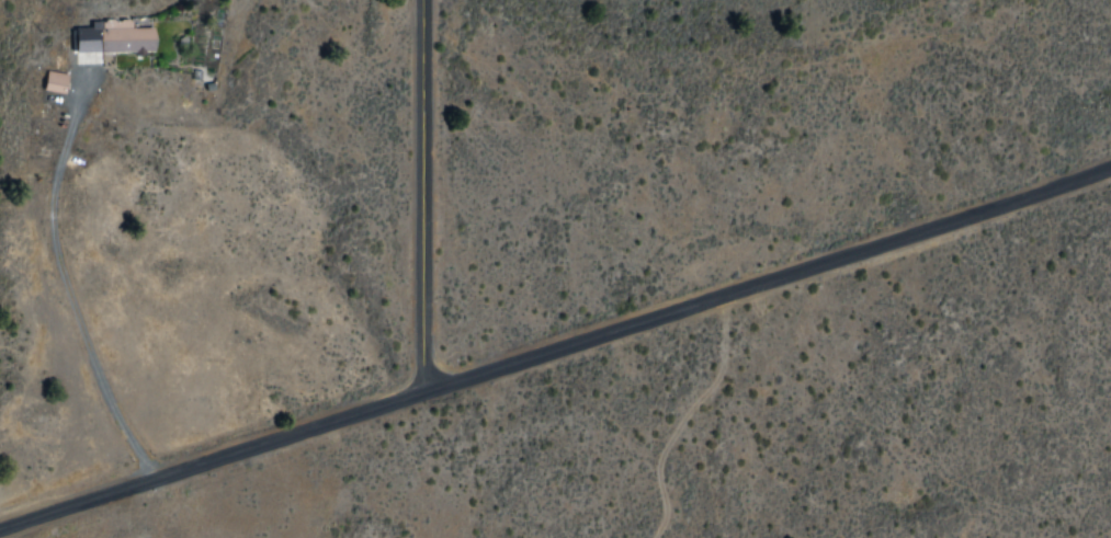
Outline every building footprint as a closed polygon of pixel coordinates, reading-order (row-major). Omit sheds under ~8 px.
[(141,27),(143,53),(89,55),(89,28),(141,27)] [(38,70),(59,75),(56,92),(35,88),(38,70)] [(66,93),(69,75),(49,71),(45,89),(66,93)]
